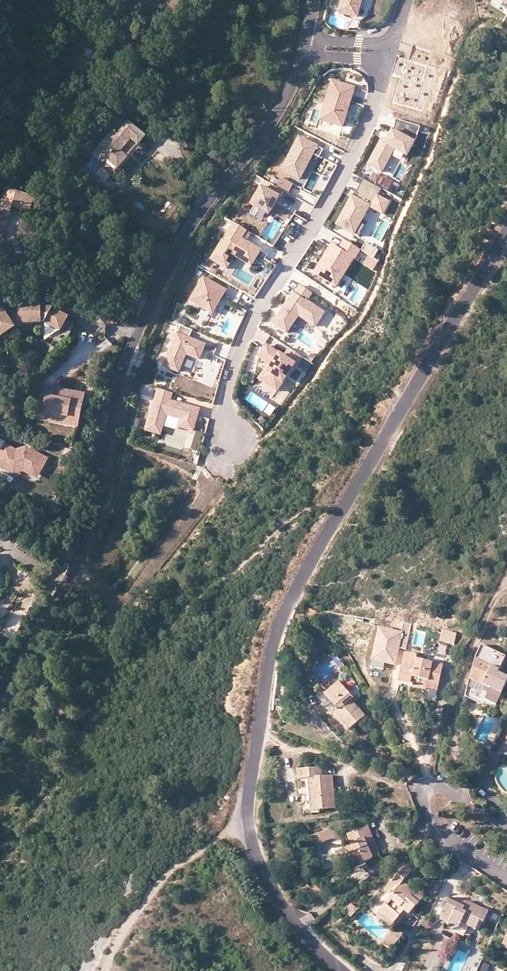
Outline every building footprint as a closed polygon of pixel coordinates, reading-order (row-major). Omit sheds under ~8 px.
[(338,12),(360,18),(365,0),(342,0),(338,12)] [(431,51),(414,46),(409,60),(398,57),(392,75),(400,77),(393,103),(423,112),(435,68),(427,66),(431,51)] [(95,52),(86,49),(83,57),(93,60),(95,52)] [(354,88),(332,82),(318,130),(340,136),(354,88)] [(420,126),(396,119),(394,128),(387,140),(383,139),(380,143),(369,166),(381,173),(394,149),(407,155),(417,136),(420,126)] [(145,137),(127,122),(116,136),(112,132),(94,155),(104,163),(106,160),(118,170),(128,158),(120,152),(131,140),(138,146),(145,137)] [(326,151),(302,138),(285,171),(302,180),(315,155),(322,159),(324,155),(326,151)] [(356,193),(359,194),(356,199),(353,197),(338,225),(356,235),(371,206),(386,214),(393,202),(379,195),(382,189),(364,179),(356,193)] [(284,191),(266,181),(253,205),(271,214),(284,191)] [(69,182),(62,190),(71,196),(77,188),(69,182)] [(2,235),(11,207),(29,212),(34,198),(6,190),(0,209),(0,235),(2,235)] [(264,252),(244,240),(249,232),(235,223),(214,261),(230,270),(238,257),(254,267),(264,252)] [(359,249),(344,240),(339,249),(332,245),(315,275),(337,287),(359,249)] [(228,292),(207,280),(194,302),(216,314),(228,292)] [(304,287),(298,295),(297,294),(293,302),(277,325),(293,335),(303,319),(320,330),(330,315),(311,303),(317,295),(304,287)] [(13,325),(15,324),(22,319),(45,319),(60,328),(67,316),(52,307),(41,304),(24,304),(8,314),(4,308),(0,305),(0,336),(13,325)] [(206,346),(176,334),(163,367),(180,373),(187,355),(200,360),(206,346)] [(284,357),(268,346),(259,359),(274,369),(270,375),(271,376),(265,385),(277,393),(284,384),(285,384),(303,358),(289,349),(284,357)] [(206,364),(201,381),(214,385),(219,368),(206,364)] [(259,380),(265,385),(271,376),(270,375),(265,371),(259,380)] [(85,395),(39,385),(34,409),(42,410),(39,421),(77,429),(85,395)] [(155,390),(145,387),(142,398),(151,401),(155,390)] [(172,394),(159,390),(147,431),(161,435),(166,416),(182,420),(179,428),(193,431),(199,410),(170,402),(172,394)] [(3,446),(0,452),(0,471),(12,477),(23,473),(39,481),(49,459),(26,448),(15,451),(3,446)] [(379,627),(371,660),(372,660),(385,663),(395,665),(399,648),(405,649),(411,624),(404,623),(402,632),(379,627)] [(442,630),(440,641),(454,644),(456,633),(442,630)] [(475,660),(473,670),(470,680),(491,690),(486,701),(497,705),(506,683),(506,678),(498,674),(506,657),(482,646),(475,660)] [(418,657),(406,654),(399,684),(411,687),(412,682),(418,683),(427,686),(427,689),(438,692),(443,666),(418,660),(418,657)] [(385,663),(372,660),(371,667),(383,669),(385,663)] [(491,690),(470,680),(466,693),(486,702),(486,701),(491,690)] [(338,710),(335,713),(340,718),(349,730),(365,717),(352,701),(353,700),(339,683),(326,694),(338,710)] [(333,715),(335,713),(338,710),(326,694),(320,699),(333,715)] [(57,734),(48,728),(39,742),(48,747),(57,734)] [(299,781),(301,780),(308,780),(311,812),(336,810),(334,790),(333,777),(324,778),(322,769),(298,771),(299,781)] [(308,780),(301,780),(305,815),(311,814),(311,812),(308,780)] [(355,852),(350,854),(356,870),(366,866),(366,862),(373,860),(367,845),(374,842),(371,835),(368,827),(348,836),(351,844),(355,852)] [(328,829),(311,837),(315,845),(332,838),(340,840),(336,831),(328,829)] [(367,845),(373,860),(380,856),(374,842),(367,845)] [(346,846),(350,854),(355,852),(351,844),(346,846)] [(399,919),(393,925),(392,927),(396,930),(398,931),(424,898),(419,893),(414,889),(412,891),(403,883),(411,873),(405,868),(386,890),(393,896),(384,907),(399,919)] [(450,903),(443,918),(452,922),(450,926),(460,930),(463,925),(470,928),(476,932),(481,923),(484,924),(489,913),(467,904),(465,910),(459,907),(450,903)] [(379,913),(393,925),(399,919),(384,907),(379,913)] [(460,930),(450,926),(448,931),(465,938),(470,928),(463,925),(460,930)] [(398,931),(396,930),(383,946),(391,951),(404,936),(398,931)]
